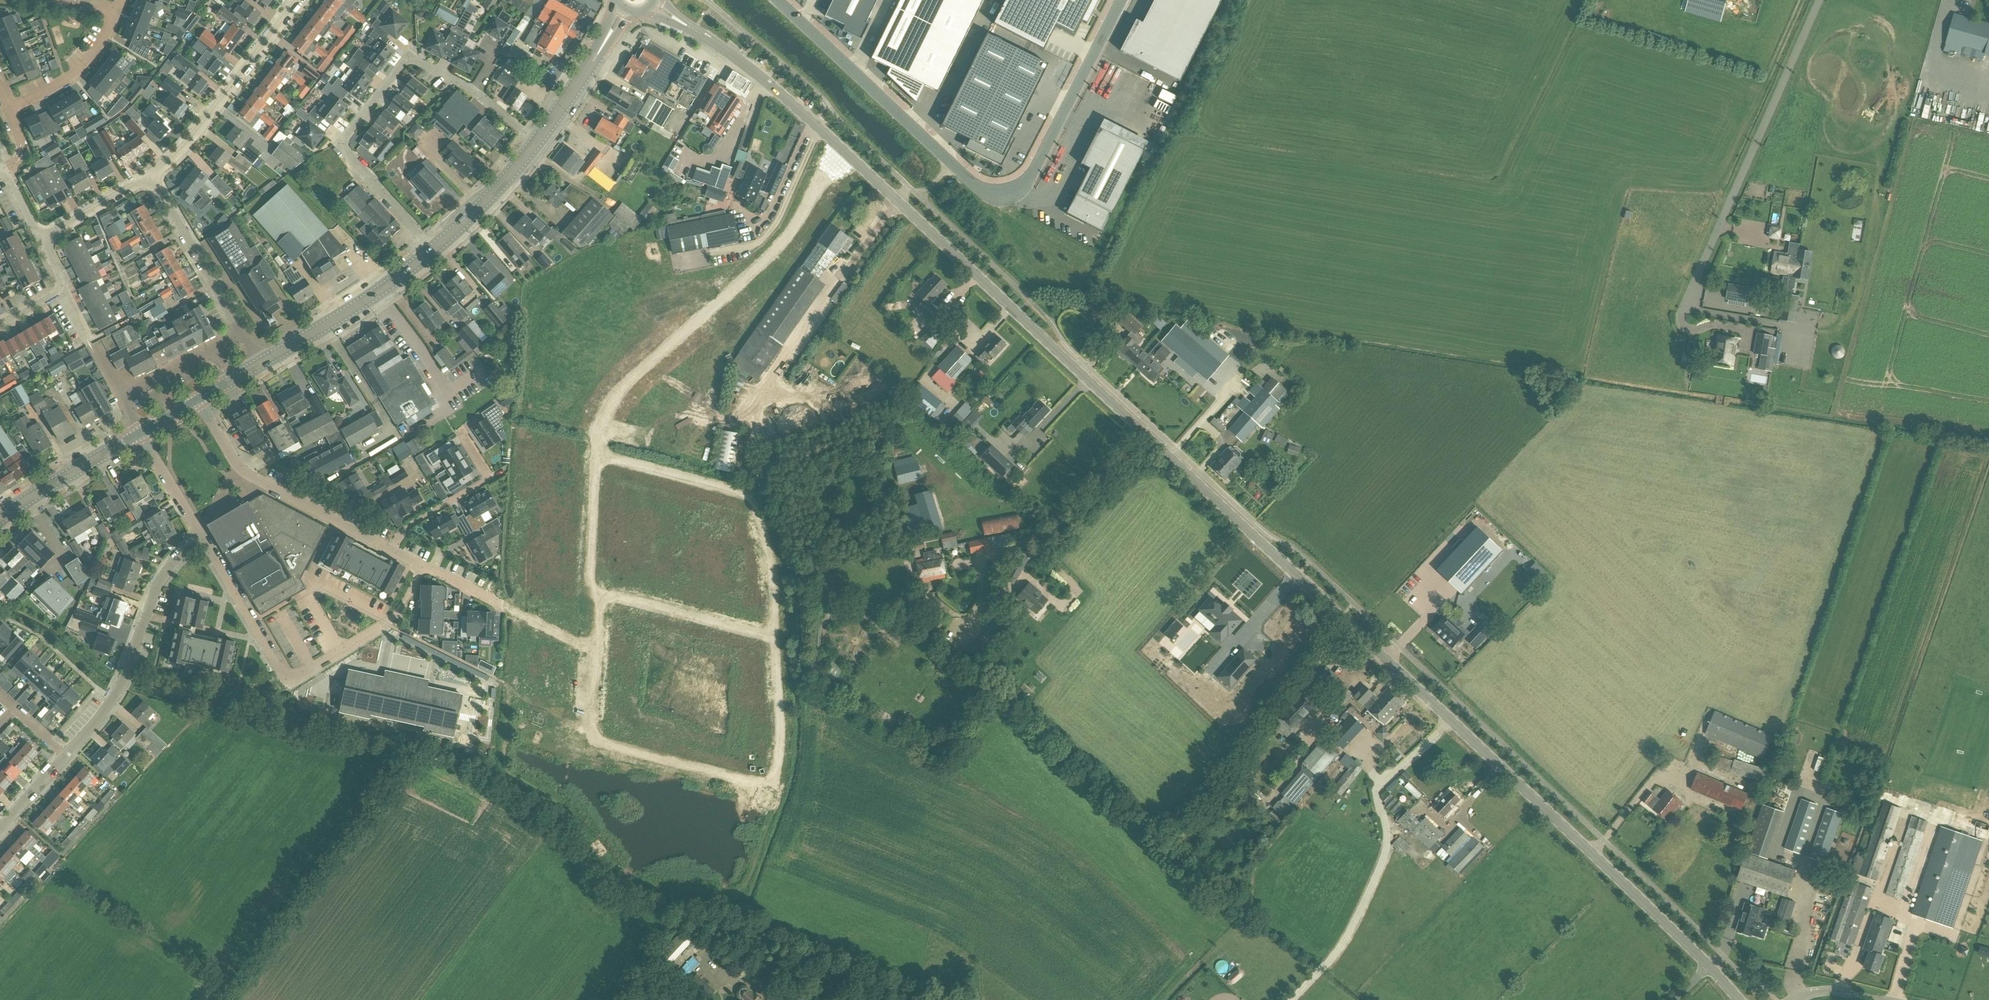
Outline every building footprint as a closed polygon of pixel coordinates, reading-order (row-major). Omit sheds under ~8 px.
[(135,10),(152,17),(157,19),(162,4),(156,2),(155,6),(140,0),(138,0),(135,10)] [(323,5),(335,14),(339,9),(343,12),(345,10),(350,13),(352,11),(353,12),(355,9),(353,8),(351,6),(349,4),(347,7),(343,4),(338,0),(327,0),(323,5)] [(483,7),(490,12),(495,4),(498,0),(488,0),(483,7)] [(509,3),(525,13),(530,6),(534,0),(511,0),(509,3)] [(545,35),(543,37),(536,33),(529,44),(537,48),(533,54),(542,59),(544,55),(551,59),(566,34),(574,39),(577,34),(569,29),(578,15),(553,0),(549,0),(533,28),(545,35)] [(878,0),(833,0),(825,17),(844,27),(842,31),(861,41),(869,25),(866,24),(878,0)] [(871,59),(890,69),(887,75),(916,102),(924,85),(938,92),(960,46),(976,54),(1002,2),(999,0),(900,0),(871,59)] [(993,24),(1043,49),(1055,26),(1073,36),(1081,21),(1086,23),(1098,0),(1005,0),(993,24)] [(1142,23),(1136,20),(1125,41),(1120,51),(1153,68),(1179,81),(1221,0),(1154,0),(1142,23)] [(1686,12),(1721,22),(1727,0),(1726,0),(1689,0),(1686,12)] [(234,14),(239,18),(239,20),(245,25),(248,21),(253,24),(254,24),(255,24),(258,20),(258,19),(257,18),(261,14),(244,1),(236,11),(234,14)] [(234,14),(223,5),(216,14),(232,26),(226,35),(237,44),(245,34),(234,25),(239,20),(239,18),(234,14)] [(323,5),(316,15),(327,24),(331,27),(330,30),(334,33),(336,31),(337,32),(339,29),(333,25),(335,22),(331,19),(335,14),(323,5)] [(442,5),(436,14),(454,24),(460,15),(442,5)] [(179,8),(175,16),(177,17),(186,21),(192,13),(186,11),(179,8)] [(352,11),(350,13),(356,18),(360,13),(355,9),(353,12),(352,11)] [(152,17),(135,10),(131,19),(149,26),(152,17)] [(379,13),(375,10),(371,14),(375,18),(379,13)] [(465,10),(456,27),(463,30),(464,30),(464,29),(466,26),(465,23),(470,15),(472,15),(465,10)] [(503,10),(498,18),(508,24),(513,17),(503,10)] [(16,25),(12,16),(10,17),(8,11),(0,14),(0,32),(16,25)] [(377,19),(371,27),(375,29),(385,36),(388,31),(396,38),(407,23),(393,12),(384,23),(382,23),(377,19)] [(1945,44),(1946,44),(1964,49),(1988,56),(1988,24),(1954,14),(1945,44)] [(308,25),(319,34),(324,37),(330,30),(331,27),(327,24),(316,15),(308,25)] [(190,17),(183,26),(189,30),(196,22),(190,17)] [(495,18),(486,32),(500,40),(508,28),(514,32),(516,28),(510,24),(508,27),(495,18)] [(131,19),(127,28),(145,35),(149,26),(131,19)] [(171,24),(169,31),(176,34),(181,28),(174,25),(171,24)] [(318,44),(314,40),(319,34),(308,25),(307,25),(305,24),(301,29),(303,31),(300,35),(315,47),(314,50),(318,53),(320,51),(321,52),(323,49),(317,45),(318,44)] [(16,25),(0,32),(0,36),(2,41),(20,34),(16,25)] [(84,38),(94,40),(97,29),(86,26),(84,38)] [(434,33),(426,49),(444,58),(445,55),(448,57),(459,37),(462,31),(453,26),(451,29),(451,33),(448,38),(446,39),(434,33)] [(127,28),(123,38),(132,42),(129,49),(146,59),(151,47),(146,45),(147,41),(143,39),(145,35),(127,28)] [(206,29),(200,37),(212,46),(215,42),(218,45),(229,54),(237,44),(226,35),(219,29),(215,36),(206,29)] [(336,31),(334,33),(340,38),(344,33),(339,29),(337,32),(336,31)] [(370,38),(366,44),(372,49),(388,62),(395,52),(386,45),(390,40),(385,36),(375,29),(369,37),(370,38)] [(6,50),(24,43),(20,34),(2,41),(6,50)] [(986,34),(941,126),(969,140),(972,141),(969,146),(967,145),(966,146),(970,148),(980,153),(988,157),(999,162),(1001,160),(1048,64),(986,34)] [(300,35),(292,45),(303,54),(304,53),(307,55),(311,50),(312,51),(314,50),(315,47),(300,35)] [(170,36),(167,43),(175,46),(178,42),(173,38),(170,36)] [(459,37),(448,57),(452,59),(451,62),(452,63),(468,71),(477,55),(465,49),(464,47),(467,41),(459,37)] [(199,40),(191,49),(202,57),(198,63),(213,75),(222,63),(212,56),(210,54),(212,51),(199,40)] [(626,68),(621,77),(636,86),(635,87),(644,93),(648,87),(689,110),(707,79),(679,63),(681,60),(648,41),(643,42),(635,56),(633,55),(626,68)] [(10,59),(27,51),(24,43),(6,50),(10,59)] [(1946,44),(1943,51),(1961,57),(1964,49),(1946,44)] [(514,45),(508,54),(525,65),(530,56),(514,45)] [(32,49),(27,51),(10,59),(14,68),(31,61),(36,59),(32,49)] [(320,51),(318,53),(324,58),(328,53),(323,49),(321,52),(320,51)] [(359,49),(352,57),(356,60),(367,68),(371,64),(380,71),(388,62),(372,49),(367,55),(359,49)] [(116,51),(108,60),(127,76),(137,64),(127,55),(124,58),(116,51)] [(286,53),(277,64),(298,80),(300,78),(295,73),(297,71),(293,67),(297,62),(296,61),(298,59),(288,51),(286,54),(286,53)] [(239,67),(243,63),(233,53),(229,57),(239,67)] [(177,54),(171,62),(186,74),(181,80),(199,94),(199,93),(202,95),(209,85),(207,84),(207,83),(196,74),(199,71),(177,54)] [(352,57),(346,65),(350,68),(355,72),(350,78),(365,90),(373,80),(372,80),(363,73),(367,68),(356,60),(352,57)] [(108,60),(103,67),(121,82),(127,76),(108,60)] [(35,70),(31,61),(14,68),(18,77),(35,70)] [(277,64),(270,73),(281,82),(285,78),(290,82),(293,79),(296,82),(298,80),(277,64)] [(307,66),(302,73),(315,83),(320,76),(307,66)] [(115,90),(121,82),(103,67),(96,75),(115,90)] [(726,83),(746,95),(754,83),(734,71),(726,83)] [(503,72),(499,78),(510,86),(502,100),(518,110),(523,103),(522,103),(526,96),(514,89),(518,82),(503,72)] [(270,73),(262,84),(273,92),(281,82),(270,73)] [(92,86),(87,91),(97,104),(104,96),(107,99),(115,90),(96,75),(89,83),(92,86)] [(381,75),(377,81),(385,86),(389,80),(381,75)] [(137,76),(136,83),(139,85),(142,88),(146,84),(151,78),(137,76)] [(168,77),(160,86),(171,95),(163,105),(170,111),(179,118),(188,107),(176,98),(183,89),(168,77)] [(298,80),(296,82),(302,87),(304,84),(306,82),(300,78),(298,80)] [(338,78),(332,86),(341,95),(345,97),(349,92),(358,99),(365,90),(350,78),(345,84),(338,78)] [(403,91),(400,95),(408,102),(414,94),(420,99),(427,90),(413,78),(403,91)] [(328,83),(322,91),(329,97),(324,103),(340,116),(348,106),(338,99),(341,95),(332,86),(328,83)] [(698,110),(692,118),(699,122),(706,126),(716,132),(723,136),(734,118),(733,116),(742,102),(713,83),(698,110)] [(262,84),(254,94),(265,103),(270,97),(274,100),(275,98),(277,96),(273,92),(262,84)] [(302,87),(301,88),(306,93),(310,88),(304,84),(302,87)] [(139,85),(133,93),(138,98),(145,90),(142,88),(139,85)] [(614,87),(607,98),(618,104),(615,109),(632,120),(642,103),(634,98),(633,99),(614,87)] [(77,92),(67,98),(77,115),(87,109),(77,92)] [(445,107),(431,122),(450,139),(463,124),(466,127),(480,111),(457,92),(444,107),(445,107)] [(133,93),(126,100),(132,105),(138,98),(133,93)] [(277,96),(275,98),(280,102),(282,100),(285,98),(279,93),(277,96)] [(254,94),(246,104),(258,113),(265,103),(254,94)] [(389,107),(386,111),(395,118),(401,110),(406,115),(413,106),(408,102),(400,95),(399,94),(389,107)] [(649,95),(638,114),(663,128),(674,109),(649,95)] [(123,109),(130,103),(126,100),(123,97),(108,114),(112,118),(123,109)] [(67,98),(59,103),(69,120),(77,115),(67,98)] [(282,100),(280,102),(286,106),(290,102),(285,98),(282,100)] [(299,104),(294,100),(290,105),(295,109),(299,104)] [(59,103),(49,109),(58,123),(51,127),(54,133),(61,129),(59,125),(69,120),(59,103)] [(152,103),(143,113),(153,122),(148,128),(160,140),(169,130),(162,124),(164,121),(155,113),(158,109),(152,103)] [(315,106),(309,115),(319,123),(323,118),(333,125),(340,116),(324,103),(320,110),(315,106)] [(246,104),(238,114),(240,115),(238,117),(248,125),(250,123),(253,126),(260,118),(261,116),(258,113),(246,104)] [(293,115),(296,110),(295,109),(290,105),(288,104),(286,106),(285,109),(286,110),(293,115)] [(301,108),(296,114),(306,122),(306,121),(309,123),(298,137),(312,148),(324,134),(316,128),(319,123),(309,115),(301,108)] [(376,123),(372,127),(381,134),(387,126),(393,130),(400,122),(395,118),(386,111),(385,110),(376,123)] [(261,116),(260,118),(265,122),(267,120),(269,118),(263,113),(261,116)] [(37,115),(27,119),(29,124),(27,125),(30,131),(31,130),(35,137),(37,141),(54,133),(51,127),(44,130),(37,115)] [(93,121),(97,128),(106,122),(102,115),(93,121)] [(602,118),(595,131),(615,143),(623,131),(629,135),(635,125),(629,120),(619,115),(613,125),(602,118)] [(267,120),(265,122),(271,127),(274,122),(269,118),(267,120)] [(480,123),(472,132),(476,136),(474,139),(478,142),(481,139),(491,148),(503,135),(490,123),(484,118),(480,123)] [(132,119),(127,124),(134,133),(130,135),(134,141),(129,145),(137,157),(148,149),(140,138),(146,134),(132,119)] [(422,124),(412,134),(419,141),(429,132),(422,124)] [(236,127),(227,138),(240,148),(238,150),(254,163),(262,153),(252,145),(255,141),(250,136),(248,137),(236,127)] [(372,127),(359,144),(368,151),(374,143),(380,147),(387,138),(381,134),(372,127)] [(1144,151),(1099,128),(1080,164),(1089,169),(1075,195),(1074,194),(1065,213),(1102,232),(1144,151)] [(107,129),(99,133),(112,155),(120,150),(107,129)] [(464,139),(465,138),(468,134),(463,130),(459,134),(464,139)] [(112,155),(99,133),(87,141),(99,162),(92,166),(100,180),(114,172),(106,159),(112,155)] [(714,150),(721,139),(715,135),(710,144),(709,144),(705,144),(703,148),(704,152),(707,154),(711,153),(714,150)] [(137,157),(129,145),(123,136),(119,139),(119,142),(123,148),(118,152),(126,164),(137,157)] [(280,145),(273,155),(292,171),(306,159),(290,146),(293,142),(292,141),(287,137),(284,141),(280,145)] [(742,139),(730,175),(742,180),(752,185),(751,187),(760,190),(766,175),(748,167),(745,174),(741,171),(743,165),(748,153),(741,151),(744,140),(742,139)] [(792,144),(800,147),(802,141),(794,139),(792,144)] [(453,141),(443,152),(449,157),(446,160),(466,177),(477,164),(458,147),(459,147),(453,141)] [(57,144),(51,147),(56,154),(61,151),(57,144)] [(565,146),(553,161),(573,176),(584,162),(579,158),(580,157),(565,146)] [(417,147),(412,151),(419,159),(421,158),(423,160),(427,156),(417,147)] [(219,148),(210,159),(222,168),(227,162),(236,169),(244,175),(253,165),(239,154),(235,158),(228,152),(227,154),(219,148)] [(597,150),(581,170),(587,176),(604,155),(597,150)] [(55,155),(50,157),(54,163),(59,160),(65,157),(61,151),(56,154),(55,155)] [(79,175),(70,181),(77,194),(92,185),(84,172),(90,169),(87,165),(80,153),(70,159),(79,175)] [(54,163),(50,157),(49,155),(41,160),(41,161),(40,162),(44,169),(54,163)] [(669,156),(665,164),(672,168),(677,160),(669,156)] [(422,172),(413,180),(423,191),(419,195),(425,201),(429,198),(430,199),(442,187),(432,176),(438,171),(427,159),(417,167),(422,172)] [(774,195),(786,168),(778,164),(765,192),(774,195)] [(55,165),(26,181),(34,194),(42,190),(48,199),(46,199),(51,209),(67,200),(60,188),(66,184),(55,165)] [(197,167),(188,178),(200,187),(206,194),(211,189),(203,183),(208,177),(197,167)] [(218,175),(212,181),(222,192),(226,197),(228,195),(232,191),(228,186),(218,175)] [(188,178),(180,188),(184,192),(180,197),(190,204),(194,199),(192,197),(197,192),(202,198),(195,204),(201,211),(213,201),(206,194),(200,187),(188,178)] [(742,180),(736,194),(754,202),(753,203),(754,205),(765,210),(769,202),(762,199),(763,197),(758,195),(760,190),(751,187),(752,185),(742,180)] [(553,184),(544,194),(550,199),(550,200),(557,207),(564,199),(580,213),(563,233),(579,247),(587,245),(613,216),(593,198),(570,185),(563,193),(553,184)] [(288,185),(254,216),(294,261),(301,255),(321,285),(349,267),(341,253),(346,250),(288,185)] [(359,185),(344,199),(359,215),(363,210),(373,221),(378,226),(377,227),(386,237),(400,226),(390,215),(375,199),(373,201),(359,185)] [(709,185),(706,194),(723,200),(726,191),(709,185)] [(8,189),(1,192),(3,198),(10,195),(8,189)] [(8,207),(15,204),(13,199),(6,202),(8,207)] [(649,203),(639,215),(647,222),(656,209),(649,203)] [(616,216),(608,225),(621,235),(624,234),(630,227),(634,230),(642,220),(621,204),(613,214),(616,216)] [(131,222),(125,226),(128,230),(133,227),(150,217),(144,205),(127,215),(131,222)] [(647,222),(646,223),(650,226),(661,212),(656,209),(647,222)] [(733,215),(703,221),(709,246),(738,240),(733,215)] [(525,216),(515,227),(527,239),(535,246),(538,242),(550,229),(537,217),(532,222),(525,216)] [(1757,234),(1780,234),(1780,217),(1757,216),(1757,234)] [(6,217),(0,220),(7,232),(12,230),(6,217)] [(128,240),(117,247),(119,250),(157,227),(150,217),(133,227),(138,235),(128,241),(128,240)] [(366,224),(361,229),(374,243),(379,249),(389,240),(386,237),(377,227),(378,226),(373,221),(368,225),(366,224)] [(703,221),(668,228),(673,253),(709,246),(703,221)] [(116,224),(105,230),(111,239),(121,233),(116,224)] [(231,224),(211,237),(238,280),(237,280),(238,283),(239,282),(260,314),(263,312),(266,318),(270,323),(271,327),(272,327),(271,325),(275,322),(276,323),(277,323),(274,320),(271,314),(280,308),(277,303),(279,302),(267,283),(276,278),(256,246),(248,251),(231,224)] [(831,225),(801,267),(819,279),(841,248),(845,251),(852,242),(847,238),(848,237),(831,225)] [(157,227),(119,250),(126,262),(136,256),(130,246),(142,239),(143,242),(142,243),(146,249),(151,246),(163,239),(157,227)] [(662,227),(655,228),(656,236),(657,241),(664,239),(662,227)] [(0,249),(0,255),(3,253),(22,244),(17,235),(15,232),(13,233),(8,236),(9,239),(0,243),(0,247),(1,249),(0,249)] [(509,233),(498,243),(519,268),(530,259),(509,233)] [(81,237),(63,246),(68,256),(92,244),(90,241),(85,244),(81,237)] [(265,246),(270,253),(274,250),(269,243),(265,246)] [(0,255),(0,258),(1,260),(5,257),(8,262),(26,253),(22,244),(3,253),(0,255)] [(92,244),(68,256),(74,266),(91,257),(88,250),(93,248),(92,244)] [(148,271),(147,272),(148,274),(175,258),(169,247),(157,255),(160,260),(155,263),(157,266),(148,271)] [(1775,257),(1772,272),(1790,274),(1789,281),(1795,282),(1796,277),(1807,279),(1811,253),(1802,251),(1802,249),(1790,247),(1788,259),(1775,257)] [(10,267),(5,269),(8,274),(13,271),(31,262),(26,253),(8,262),(10,267)] [(545,269),(552,263),(543,254),(538,259),(540,262),(545,269)] [(497,255),(488,261),(497,274),(507,267),(497,255)] [(91,257),(74,266),(79,276),(102,264),(100,261),(95,264),(91,257)] [(283,269),(290,266),(286,257),(279,260),(283,269)] [(175,258),(148,274),(150,277),(160,271),(162,274),(166,271),(170,276),(182,269),(175,258)] [(142,259),(136,262),(139,269),(141,272),(147,269),(142,259)] [(478,259),(469,267),(480,279),(484,282),(496,296),(509,284),(499,273),(494,279),(488,272),(489,271),(478,259)] [(13,271),(8,274),(9,277),(12,278),(15,276),(17,280),(36,271),(31,262),(13,271)] [(102,264),(79,276),(84,286),(97,281),(102,278),(98,271),(104,268),(102,264)] [(856,266),(850,275),(855,279),(861,270),(856,266)] [(291,267),(284,272),(294,287),(290,290),(298,303),(314,293),(305,280),(304,280),(298,270),(295,272),(291,267)] [(174,284),(170,286),(170,288),(172,290),(188,280),(182,269),(170,276),(174,284)] [(799,269),(732,362),(758,380),(783,345),(775,338),(816,281),(799,269)] [(18,286),(17,288),(19,291),(22,290),(40,280),(36,271),(17,280),(20,285),(18,286)] [(458,275),(447,285),(448,287),(456,295),(455,296),(468,312),(480,302),(458,275)] [(924,300),(916,309),(929,320),(937,312),(928,305),(934,298),(947,285),(936,275),(931,280),(930,279),(926,284),(927,284),(918,295),(924,300)] [(170,288),(166,290),(167,293),(166,293),(168,296),(174,293),(175,295),(173,296),(177,302),(195,291),(188,280),(172,290),(170,288)] [(84,286),(79,289),(84,299),(107,288),(105,284),(100,287),(97,281),(84,286)] [(842,283),(830,299),(836,303),(848,287),(842,283)] [(1748,303),(1750,289),(1729,285),(1727,299),(1748,303)] [(107,288),(84,299),(89,309),(107,300),(103,294),(109,291),(107,288)] [(443,288),(433,297),(446,311),(451,317),(457,311),(461,308),(456,302),(450,296),(445,289),(443,288)] [(107,300),(89,309),(94,320),(118,308),(116,304),(110,307),(107,300)] [(425,303),(415,311),(426,325),(431,331),(441,324),(445,321),(437,310),(433,313),(425,303)] [(492,303),(484,310),(498,327),(506,320),(504,318),(492,303)] [(162,304),(151,311),(157,321),(162,318),(168,315),(162,304)] [(172,322),(176,329),(187,350),(216,335),(201,307),(172,322)] [(118,308),(94,320),(100,330),(118,321),(114,314),(119,311),(118,308)] [(132,310),(126,313),(128,318),(129,318),(139,314),(136,308),(134,309),(132,310)] [(511,312),(504,318),(506,320),(508,322),(514,317),(511,312)] [(1131,332),(1116,348),(1118,350),(1121,352),(1118,355),(1123,360),(1126,357),(1138,368),(1143,362),(1137,357),(1143,350),(1138,345),(1141,341),(1134,334),(1142,325),(1130,314),(1129,313),(1120,322),(1131,332)] [(143,325),(139,314),(129,318),(132,323),(136,322),(137,324),(141,326),(143,325)] [(943,329),(951,319),(947,315),(938,325),(943,329)] [(49,316),(40,322),(49,336),(57,331),(60,336),(66,333),(59,321),(54,324),(49,316)] [(150,318),(143,322),(145,327),(152,323),(150,318)] [(1187,320),(1180,328),(1182,329),(1222,363),(1229,354),(1187,320)] [(40,322),(31,327),(42,345),(43,346),(46,344),(43,339),(49,336),(40,322)] [(1176,324),(1161,341),(1208,381),(1222,364),(1222,363),(1182,329),(1180,328),(1176,324)] [(467,325),(458,333),(459,334),(462,338),(463,339),(464,340),(471,348),(472,349),(473,351),(474,350),(483,343),(482,342),(468,326),(467,325)] [(507,326),(503,335),(512,339),(516,329),(507,326)] [(932,347),(944,334),(935,326),(923,339),(932,347)] [(31,327),(23,332),(31,346),(33,350),(42,345),(31,327)] [(142,330),(140,331),(143,339),(145,342),(156,337),(163,350),(162,351),(164,353),(165,353),(168,360),(187,350),(176,329),(168,333),(165,327),(154,332),(152,327),(142,330)] [(382,329),(349,350),(378,397),(397,426),(434,403),(429,396),(433,394),(425,383),(415,367),(409,357),(403,360),(386,334),(385,334),(382,329)] [(23,332),(14,337),(26,356),(29,354),(26,349),(31,346),(23,332)] [(988,341),(977,354),(982,358),(987,352),(993,358),(1007,342),(1006,341),(1007,339),(1003,337),(1002,337),(998,334),(990,343),(988,341)] [(1757,334),(1754,353),(1761,355),(1759,369),(1771,371),(1773,363),(1775,351),(1770,351),(1772,336),(1757,334)] [(1714,360),(1732,363),(1736,339),(1718,336),(1714,360)] [(14,337),(5,342),(12,354),(13,357),(19,354),(22,359),(26,356),(14,337)] [(156,337),(145,342),(158,366),(168,360),(165,353),(164,353),(162,351),(163,350),(156,337)] [(0,342),(0,353),(6,363),(10,361),(7,357),(12,354),(5,342),(4,340),(0,342)] [(1143,350),(1137,357),(1143,362),(1138,368),(1154,383),(1160,375),(1159,374),(1164,368),(1159,364),(1170,352),(1163,345),(1159,342),(1148,354),(1143,350)] [(937,367),(940,369),(952,381),(973,359),(957,345),(937,367)] [(55,346),(46,352),(52,362),(61,357),(58,352),(55,346)] [(446,348),(438,354),(450,370),(458,364),(446,348)] [(89,362),(96,360),(92,349),(85,351),(89,362)] [(78,352),(65,359),(73,372),(85,365),(78,352)] [(110,356),(105,358),(113,372),(118,369),(110,356)] [(44,357),(39,360),(40,361),(40,362),(44,367),(47,365),(49,364),(44,357)] [(54,365),(48,368),(53,376),(67,368),(63,360),(54,365)] [(329,366),(314,376),(327,396),(339,389),(350,406),(359,401),(348,383),(342,387),(329,366)] [(30,369),(23,372),(26,378),(33,374),(30,369)] [(940,369),(932,378),(945,389),(952,381),(940,369)] [(1277,400),(1286,390),(1273,377),(1263,388),(1277,400)] [(8,388),(5,383),(5,382),(0,385),(0,393),(8,388)] [(89,386),(83,390),(85,393),(99,418),(113,410),(97,382),(89,386)] [(1278,401),(1277,400),(1263,388),(1256,382),(1248,391),(1255,396),(1251,402),(1243,396),(1239,400),(1236,405),(1243,412),(1228,430),(1243,443),(1258,425),(1262,428),(1280,408),(1276,404),(1278,401)] [(32,401),(30,398),(22,384),(11,390),(21,407),(32,401)] [(919,384),(908,398),(931,416),(942,401),(919,384)] [(288,413),(283,415),(293,431),(296,429),(308,423),(308,422),(317,417),(318,418),(328,412),(317,395),(311,400),(316,407),(312,410),(305,398),(298,386),(287,393),(286,391),(278,396),(288,413)] [(979,388),(971,396),(978,402),(985,394),(979,388)] [(83,405),(76,409),(85,426),(99,418),(83,390),(85,393),(80,396),(84,403),(82,403),(83,405)] [(512,401),(506,393),(498,399),(504,407),(512,401)] [(1012,425),(1008,430),(1012,434),(1016,429),(1021,433),(1028,425),(1033,430),(1050,410),(1039,400),(1023,419),(1020,416),(1011,425),(1012,425)] [(269,401),(258,408),(268,425),(271,430),(269,432),(272,438),(281,453),(279,454),(282,459),(303,447),(299,442),(293,431),(283,415),(279,418),(269,401)] [(58,402),(43,411),(60,440),(74,432),(58,402)] [(496,404),(481,413),(486,420),(472,429),(486,449),(500,440),(489,424),(504,415),(496,404)] [(249,407),(232,417),(237,426),(242,434),(244,433),(246,437),(244,438),(249,447),(254,455),(271,446),(267,439),(266,437),(265,437),(265,436),(261,429),(259,430),(256,426),(258,424),(253,416),(254,416),(249,407)] [(962,409),(947,424),(954,430),(968,415),(962,409)] [(969,416),(955,431),(961,436),(975,421),(981,415),(975,410),(969,416)] [(337,430),(328,412),(318,418),(308,423),(296,429),(305,447),(326,436),(330,434),(337,430)] [(379,431),(369,414),(341,429),(341,430),(341,431),(343,435),(344,435),(351,447),(379,431)] [(27,416),(16,422),(23,433),(25,432),(37,453),(51,445),(39,423),(33,426),(27,416)] [(1214,418),(1210,423),(1222,433),(1226,428),(1214,418)] [(10,468),(0,474),(0,476),(5,484),(16,477),(18,480),(31,471),(28,466),(28,465),(20,453),(19,454),(0,426),(0,453),(10,468)] [(431,429),(425,433),(432,444),(439,440),(431,429)] [(350,450),(342,436),(343,435),(341,431),(340,431),(339,430),(330,435),(330,434),(326,436),(333,450),(307,463),(315,480),(334,470),(334,471),(354,461),(350,454),(347,455),(346,452),(350,450)] [(1266,430),(1263,435),(1272,440),(1275,434),(1266,430)] [(720,431),(713,469),(734,473),(742,435),(720,431)] [(1288,440),(1278,434),(1274,441),(1284,447),(1288,440)] [(420,437),(408,445),(414,456),(427,448),(420,437)] [(1290,444),(1287,452),(1297,456),(1300,447),(1290,444)] [(446,469),(466,457),(461,450),(460,451),(456,446),(444,453),(440,447),(426,456),(433,467),(442,462),(446,469)] [(993,446),(981,458),(1003,479),(1015,467),(993,446)] [(1227,448),(1211,466),(1225,479),(1244,459),(1241,456),(1241,453),(1237,449),(1233,450),(1230,446),(1228,448),(1227,448)] [(416,459),(423,470),(428,467),(422,455),(416,459)] [(471,465),(466,457),(446,469),(451,477),(443,482),(450,493),(464,485),(460,479),(472,471),(469,466),(471,465)] [(897,467),(896,467),(900,484),(922,478),(918,462),(915,462),(914,457),(896,461),(897,467)] [(186,462),(176,466),(178,472),(189,467),(186,462)] [(389,472),(384,475),(391,486),(395,484),(408,476),(403,468),(400,470),(391,476),(389,472)] [(192,473),(183,477),(189,486),(197,482),(192,473)] [(356,473),(339,484),(346,495),(353,491),(357,498),(367,491),(356,473)] [(420,479),(429,486),(434,480),(425,473),(420,479)] [(391,486),(384,475),(379,478),(383,483),(372,490),(375,495),(391,486)] [(127,491),(122,494),(132,511),(139,507),(136,501),(151,492),(142,477),(125,487),(127,491)] [(383,502),(391,517),(398,513),(401,517),(413,510),(411,507),(413,506),(423,500),(416,490),(408,495),(404,489),(383,502)] [(446,496),(442,489),(437,492),(441,499),(446,496)] [(919,504),(902,509),(911,538),(944,528),(932,490),(916,495),(919,504)] [(487,491),(466,503),(472,515),(466,518),(474,532),(485,525),(480,515),(496,505),(487,491)] [(209,526),(262,616),(308,590),(301,579),(328,528),(264,495),(209,526)] [(99,504),(96,506),(102,518),(106,517),(107,518),(113,515),(114,517),(120,513),(119,512),(126,508),(120,499),(114,502),(110,497),(105,500),(104,498),(98,501),(99,503),(98,504),(99,504)] [(88,508),(76,515),(88,536),(85,531),(97,524),(88,508)] [(150,528),(142,533),(145,537),(169,522),(163,511),(146,521),(150,528)] [(131,512),(124,516),(129,524),(136,520),(131,512)] [(1016,513),(982,520),(985,534),(1019,528),(1016,513)] [(454,525),(459,522),(455,515),(450,518),(448,514),(441,518),(440,516),(433,521),(434,522),(427,526),(434,539),(455,527),(454,525)] [(76,515),(64,522),(73,537),(73,538),(74,537),(80,534),(83,539),(88,536),(76,515)] [(141,518),(112,535),(125,556),(131,552),(121,537),(129,532),(144,524),(141,518)] [(500,526),(496,519),(485,525),(481,528),(485,535),(500,526)] [(169,522),(145,537),(148,541),(155,537),(159,544),(176,534),(169,522)] [(103,524),(98,527),(104,539),(110,535),(103,524)] [(1502,551),(1477,527),(1475,529),(1475,530),(1474,531),(1462,544),(1460,542),(1455,547),(1457,549),(1437,570),(1462,593),(1500,553),(1501,552),(1502,551)] [(20,546),(41,567),(54,555),(45,546),(44,547),(39,542),(42,539),(34,532),(20,546)] [(954,532),(940,535),(942,542),(955,540),(954,532)] [(352,545),(354,541),(339,534),(337,539),(333,537),(318,565),(336,575),(340,568),(391,595),(405,568),(391,561),(389,564),(352,545)] [(486,542),(482,535),(467,544),(472,552),(473,551),(475,556),(474,557),(477,562),(479,562),(479,563),(493,555),(485,542),(486,542)] [(970,542),(972,553),(988,550),(986,539),(970,542)] [(77,540),(71,544),(78,556),(84,553),(77,540)] [(1046,541),(1046,551),(1054,551),(1054,541),(1046,541)] [(137,548),(131,551),(134,556),(147,560),(150,550),(146,548),(144,546),(142,551),(139,550),(137,548)] [(15,549),(5,560),(14,568),(18,572),(14,576),(22,584),(33,574),(24,566),(28,562),(15,549)] [(925,562),(917,563),(921,582),(945,577),(941,558),(938,559),(937,554),(924,557),(925,562)] [(1017,556),(1002,582),(1012,588),(1027,562),(1017,556)] [(71,563),(66,566),(78,585),(91,577),(78,558),(71,563)] [(126,560),(121,573),(137,578),(141,565),(126,560)] [(121,573),(116,586),(132,591),(137,578),(121,573)] [(0,588),(14,601),(25,590),(10,575),(5,579),(0,574),(0,588)] [(33,594),(57,617),(74,601),(73,600),(72,601),(48,578),(49,577),(32,593),(33,594)] [(92,579),(88,590),(94,592),(93,594),(107,599),(110,591),(96,586),(92,579)] [(100,579),(98,586),(111,590),(113,584),(100,579)] [(688,580),(683,599),(694,602),(699,582),(688,580)] [(1020,589),(1016,593),(1019,596),(1018,597),(1037,613),(1039,609),(1042,610),(1045,606),(1045,603),(1047,600),(1036,591),(1037,589),(1030,583),(1023,592),(1020,589)] [(447,587),(422,586),(421,599),(423,599),(445,600),(447,600),(447,587)] [(1001,591),(993,602),(1010,613),(1017,603),(1001,591)] [(104,608),(102,608),(123,615),(128,603),(108,596),(104,608)] [(176,629),(169,661),(185,665),(185,663),(228,672),(235,642),(219,639),(218,643),(191,637),(192,633),(191,633),(193,627),(203,629),(209,602),(179,596),(173,622),(181,624),(180,627),(179,630),(176,629)] [(1210,598),(1199,610),(1216,625),(1210,633),(1220,642),(1227,634),(1228,635),(1241,620),(1230,611),(1231,609),(1224,603),(1221,607),(1217,604),(1218,603),(1215,600),(1214,602),(1210,598)] [(444,611),(445,600),(423,599),(423,610),(444,611)] [(86,601),(83,608),(89,611),(93,604),(86,601)] [(255,619),(260,615),(252,602),(247,605),(255,619)] [(75,611),(72,617),(77,619),(83,621),(97,626),(100,619),(104,620),(104,622),(119,627),(123,615),(103,608),(102,608),(100,613),(99,612),(97,617),(80,611),(77,610),(77,611),(75,611)] [(422,620),(422,621),(440,622),(440,621),(444,621),(444,611),(423,610),(422,620)] [(936,612),(926,626),(934,632),(944,618),(936,612)] [(462,616),(461,637),(467,638),(467,635),(479,635),(481,613),(480,613),(468,613),(468,617),(462,616)] [(493,613),(481,613),(479,635),(479,639),(491,640),(491,641),(498,641),(499,627),(493,626),(493,613)] [(72,617),(66,628),(79,633),(80,629),(95,634),(97,626),(83,621),(77,619),(72,617)] [(1445,618),(1434,630),(1452,647),(1463,636),(1476,648),(1491,632),(1480,623),(1470,634),(1461,625),(1458,629),(1445,618)] [(444,621),(440,621),(440,622),(422,621),(422,620),(420,620),(420,633),(443,634),(444,621)] [(0,629),(0,648),(13,634),(12,633),(3,625),(0,629)] [(815,627),(813,647),(821,647),(823,628),(815,627)] [(1173,637),(1166,631),(1163,634),(1170,640),(1173,637)] [(22,642),(13,633),(12,633),(13,634),(0,648),(0,652),(7,659),(22,642)] [(99,634),(93,650),(104,654),(105,652),(110,654),(110,652),(112,653),(117,641),(115,640),(115,639),(99,634)] [(1273,655),(1258,639),(1249,648),(1264,664),(1273,655)] [(457,643),(449,642),(449,653),(457,657),(457,650),(457,643)] [(684,642),(679,662),(689,665),(694,645),(684,642)] [(612,644),(611,654),(631,656),(632,645),(612,644)] [(694,645),(689,665),(700,667),(705,648),(694,645)] [(152,647),(150,654),(161,658),(164,651),(152,647)] [(1230,688),(1255,659),(1243,649),(1218,677),(1230,688)] [(19,663),(13,670),(22,679),(26,675),(25,675),(38,661),(39,660),(30,651),(27,654),(24,651),(16,660),(19,663)] [(611,654),(611,665),(631,666),(631,656),(611,654)] [(478,666),(479,656),(472,655),(466,655),(466,661),(478,667),(478,666)] [(478,666),(478,667),(481,669),(485,671),(489,664),(481,660),(478,666)] [(30,686),(33,682),(46,669),(38,661),(25,675),(26,675),(30,679),(26,683),(30,686)] [(491,686),(494,677),(460,661),(456,670),(491,686)] [(41,689),(54,676),(46,669),(33,682),(41,689)] [(453,736),(462,696),(433,689),(433,690),(427,688),(429,681),(385,672),(384,679),(378,678),(378,677),(349,671),(340,711),(369,718),(370,713),(376,715),(419,724),(425,725),(424,730),(453,736)] [(1,687),(7,680),(9,678),(2,672),(1,673),(0,675),(0,687),(1,687)] [(49,696),(61,683),(54,676),(41,689),(49,696)] [(549,678),(549,691),(564,692),(571,693),(572,689),(564,688),(564,679),(549,678)] [(1340,679),(1326,694),(1331,698),(1327,702),(1338,713),(1354,695),(1344,685),(1345,683),(1340,679)] [(70,690),(69,690),(61,683),(49,696),(46,700),(51,705),(48,708),(51,711),(54,708),(70,690)] [(1366,686),(1355,697),(1365,706),(1366,706),(1369,709),(1379,698),(1366,686)] [(1389,687),(1379,698),(1369,709),(1385,725),(1406,702),(1389,687)] [(71,689),(69,690),(70,690),(54,708),(63,716),(80,697),(71,689)] [(1301,696),(1282,717),(1295,729),(1315,708),(1301,696)] [(144,702),(132,714),(147,727),(142,733),(152,742),(157,736),(149,729),(153,724),(147,719),(154,711),(144,702)] [(1715,710),(1705,734),(1763,759),(1773,735),(1715,710)] [(665,711),(660,731),(671,733),(676,714),(665,711)] [(902,720),(910,725),(912,720),(906,717),(904,716),(902,720)] [(1331,738),(1343,749),(1364,727),(1352,716),(1331,738)] [(686,717),(681,736),(692,739),(697,719),(686,717)] [(697,719),(692,739),(702,742),(707,722),(697,719)] [(707,722),(702,742),(713,744),(718,725),(707,722)] [(118,741),(113,746),(120,752),(125,756),(129,752),(123,747),(124,746),(135,734),(124,724),(113,736),(118,741)] [(8,726),(1,735),(5,738),(13,729),(10,726),(9,725),(8,726)] [(1389,739),(1392,733),(1386,729),(1383,736),(1389,739)] [(1796,732),(1792,742),(1799,745),(1803,735),(1796,732)] [(142,733),(137,738),(147,747),(152,742),(142,733)] [(157,736),(152,742),(147,747),(157,756),(167,745),(161,739),(157,736)] [(0,744),(0,751),(4,755),(10,748),(3,740),(0,744)] [(1321,741),(1302,763),(1318,777),(1337,755),(1321,741)] [(28,742),(19,752),(30,762),(39,752),(28,742)] [(15,747),(10,752),(15,756),(12,759),(11,761),(22,771),(30,762),(19,752),(15,747)] [(102,748),(92,759),(104,770),(109,764),(112,767),(120,775),(130,764),(123,758),(125,756),(120,752),(114,759),(106,752),(102,748)] [(0,764),(0,769),(2,771),(13,780),(22,771),(11,761),(5,756),(0,761),(1,762),(0,764)] [(1718,756),(1714,767),(1731,772),(1734,761),(1718,756)] [(1354,762),(1332,789),(1341,796),(1362,769),(1354,762)] [(85,767),(76,776),(87,786),(96,776),(85,767)] [(5,790),(13,780),(2,771),(0,769),(0,786),(5,790)] [(1406,771),(1401,776),(1407,783),(1413,777),(1406,771)] [(1698,772),(1690,790),(1741,812),(1749,794),(1698,772)] [(1304,774),(1284,797),(1294,805),(1314,782),(1304,774)] [(76,776),(68,786),(79,795),(87,786),(76,776)] [(68,786),(59,795),(70,805),(78,811),(82,806),(75,799),(79,795),(68,786)] [(1791,795),(1793,790),(1783,786),(1781,791),(1791,795)] [(110,790),(102,799),(106,803),(115,794),(110,790)] [(1650,791),(1642,801),(1653,810),(1666,821),(1682,802),(1669,791),(1661,801),(1650,791)] [(1389,792),(1382,800),(1387,804),(1385,806),(1394,813),(1403,803),(1389,792)] [(1451,792),(1435,808),(1445,816),(1460,800),(1451,792)] [(59,795),(51,804),(61,814),(70,805),(59,795)] [(1797,812),(1784,849),(1801,854),(1818,804),(1795,797),(1791,810),(1797,812)] [(102,799),(93,809),(98,813),(106,803),(102,799)] [(1857,854),(1851,872),(1877,881),(1902,809),(1884,803),(1865,857),(1857,854)] [(51,804),(42,814),(53,824),(61,814),(51,804)] [(1277,812),(1283,818),(1291,811),(1285,805),(1277,812)] [(1762,805),(1747,852),(1768,859),(1783,812),(1762,805)] [(1826,807),(1809,857),(1826,863),(1831,848),(1835,838),(1843,813),(1826,807)] [(93,809),(85,818),(89,822),(98,813),(93,809)] [(1408,811),(1397,822),(1404,829),(1407,827),(1411,831),(1411,830),(1430,849),(1437,842),(1444,834),(1427,817),(1419,824),(1418,823),(1419,822),(1408,811)] [(42,814),(33,824),(44,833),(53,824),(42,814)] [(1885,895),(1902,900),(1928,822),(1912,817),(1885,895)] [(85,818),(76,828),(81,832),(89,822),(85,818)] [(1952,928),(1982,841),(1941,827),(1911,914),(1952,928)] [(76,828),(68,837),(72,841),(81,832),(76,828)] [(1460,828),(1442,848),(1451,857),(1470,837),(1460,828)] [(21,837),(18,840),(29,850),(43,863),(48,867),(59,856),(53,850),(46,858),(33,846),(37,841),(28,832),(27,831),(25,829),(19,835),(20,836),(21,837)] [(1400,836),(1392,845),(1402,855),(1411,846),(1400,836)] [(1473,836),(1448,863),(1461,876),(1486,848),(1473,836)] [(68,837),(59,846),(63,850),(72,841),(68,837)] [(18,840),(9,850),(20,860),(29,850),(18,840)] [(1724,840),(1721,847),(1736,852),(1738,845),(1724,840)] [(1437,842),(1430,849),(1433,852),(1440,845),(1437,842)] [(9,850),(1,859),(11,869),(20,860),(9,850)] [(1745,853),(1736,880),(1786,896),(1794,869),(1745,853)] [(0,860),(0,876),(3,878),(11,869),(1,859),(0,860)] [(43,863),(35,873),(39,877),(48,867),(43,863)] [(35,873),(26,882),(31,886),(39,877),(35,873)] [(51,877),(47,874),(42,879),(46,883),(51,877)] [(1851,881),(1831,939),(1853,946),(1874,889),(1851,881)] [(26,882),(18,892),(22,896),(31,886),(26,882)] [(18,892),(9,901),(13,905),(22,896),(18,892)] [(1775,923),(1788,927),(1796,902),(1783,898),(1775,923)] [(9,901),(1,911),(5,914),(13,905),(9,901)] [(1745,904),(1736,931),(1751,935),(1751,934),(1763,938),(1767,925),(1760,923),(1764,910),(1745,904)] [(1875,914),(1863,950),(1881,956),(1893,921),(1875,914)] [(686,928),(658,957),(661,959),(668,966),(696,937),(688,930),(686,928)] [(1974,945),(1988,948),(1988,936),(1986,935),(1986,932),(1977,930),(1974,945)] [(1869,953),(1864,967),(1878,972),(1882,958),(1869,953)] [(748,962),(756,966),(760,958),(752,954),(748,962)] [(748,962),(746,966),(753,970),(756,966),(748,962)] [(1244,970),(1231,979),(1236,985),(1249,976),(1244,970)] [(687,984),(706,999),(715,990),(698,974),(687,984)] [(746,988),(740,988),(737,991),(738,997),(742,999),(762,999),(746,988)]
